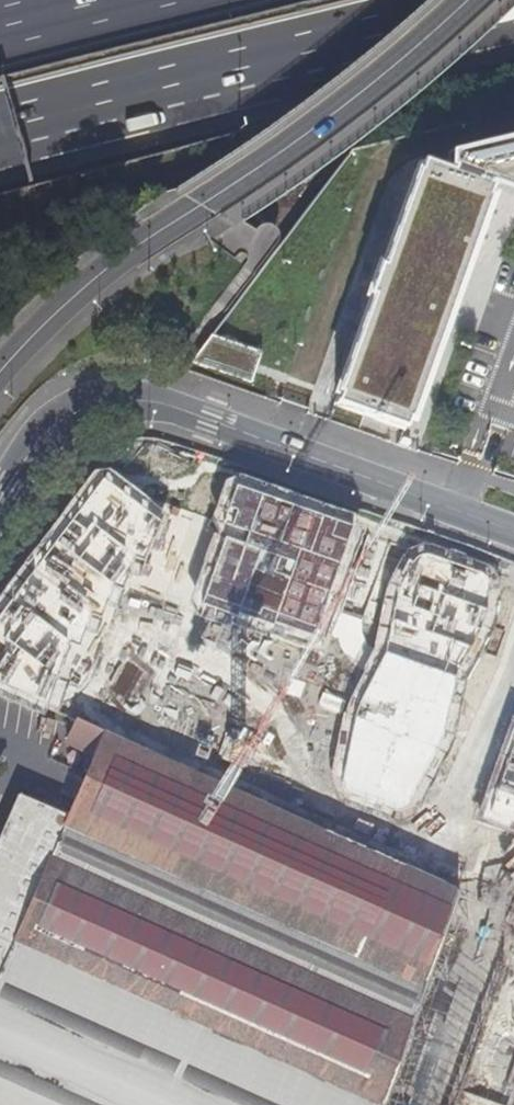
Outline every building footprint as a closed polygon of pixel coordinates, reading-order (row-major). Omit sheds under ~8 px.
[(439,147),(439,169),(418,162),(414,174),(412,173),(378,268),(374,267),(363,298),(366,299),(331,395),(334,396),(331,405),(403,431),(406,423),(407,424),(488,199),(485,198),(488,188),(513,197),(513,129),(439,147)] [(210,338),(191,365),(249,386),(260,355),(210,338)] [(56,713),(79,648),(89,615),(101,619),(110,587),(124,592),(128,586),(171,603),(206,517),(174,507),(172,515),(165,513),(108,470),(92,472),(0,592),(0,689),(56,713)] [(352,527),(233,485),(197,605),(312,640),(352,527)] [(483,573),(422,555),(398,581),(389,622),(383,655),(357,704),(339,779),(342,792),(395,811),(404,809),(444,736),(451,677),(466,646),(485,599),(483,573)] [(509,718),(477,820),(513,832),(513,720),(509,718)] [(128,745),(76,721),(66,746),(92,758),(65,816),(17,793),(0,831),(0,1104),(377,1104),(456,893),(128,745)]
